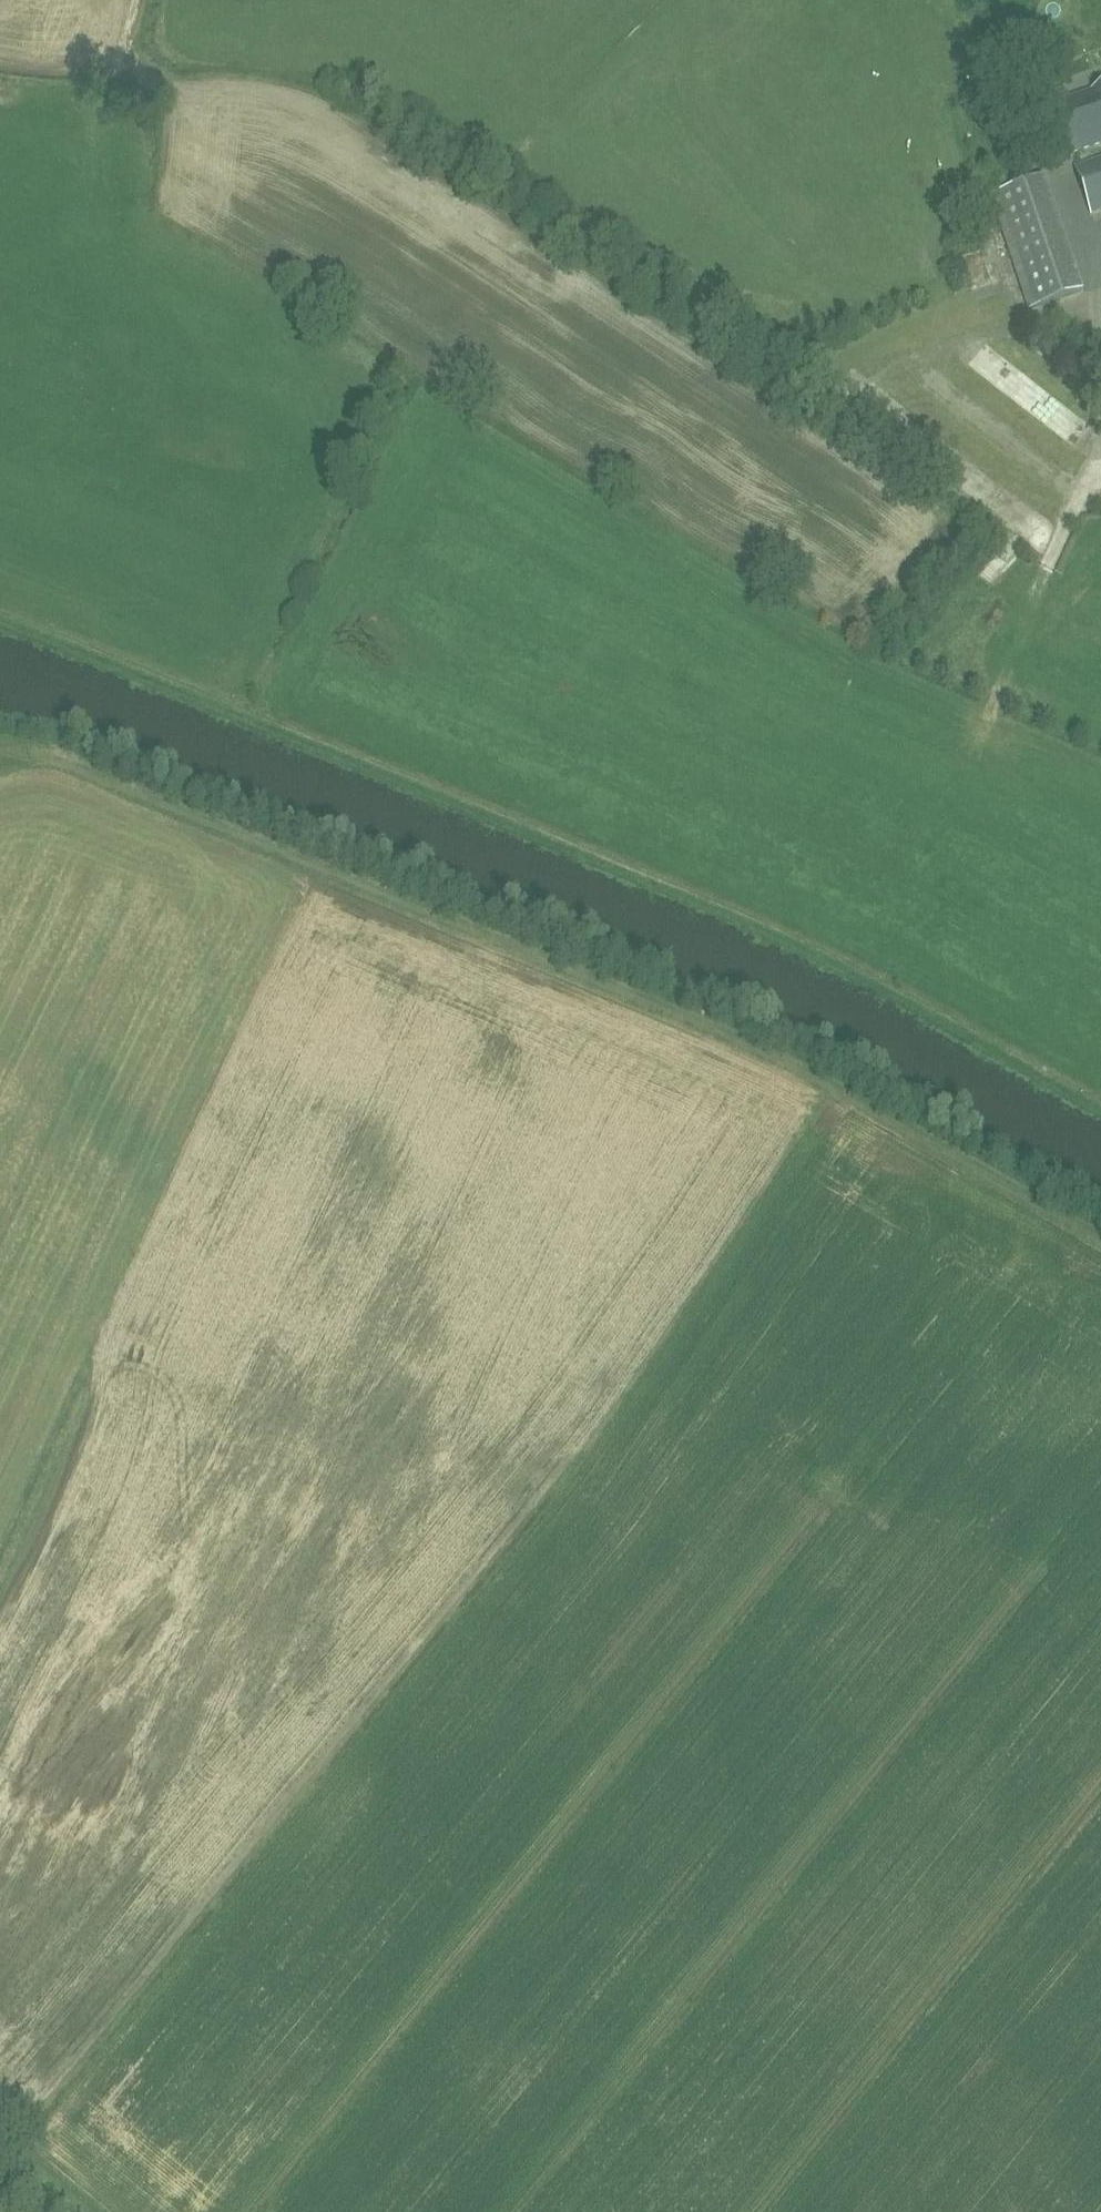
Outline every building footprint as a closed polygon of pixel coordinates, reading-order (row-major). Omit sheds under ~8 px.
[(1071,154),(1100,144),(1100,85),(1054,102),(1071,154)] [(1088,214),(1100,210),(1100,159),(1073,169),(1088,214)] [(1028,310),(1083,293),(1045,177),(990,196),(1028,310)] [(1037,414),(1066,436),(1081,415),(1052,393),(1037,414)]
